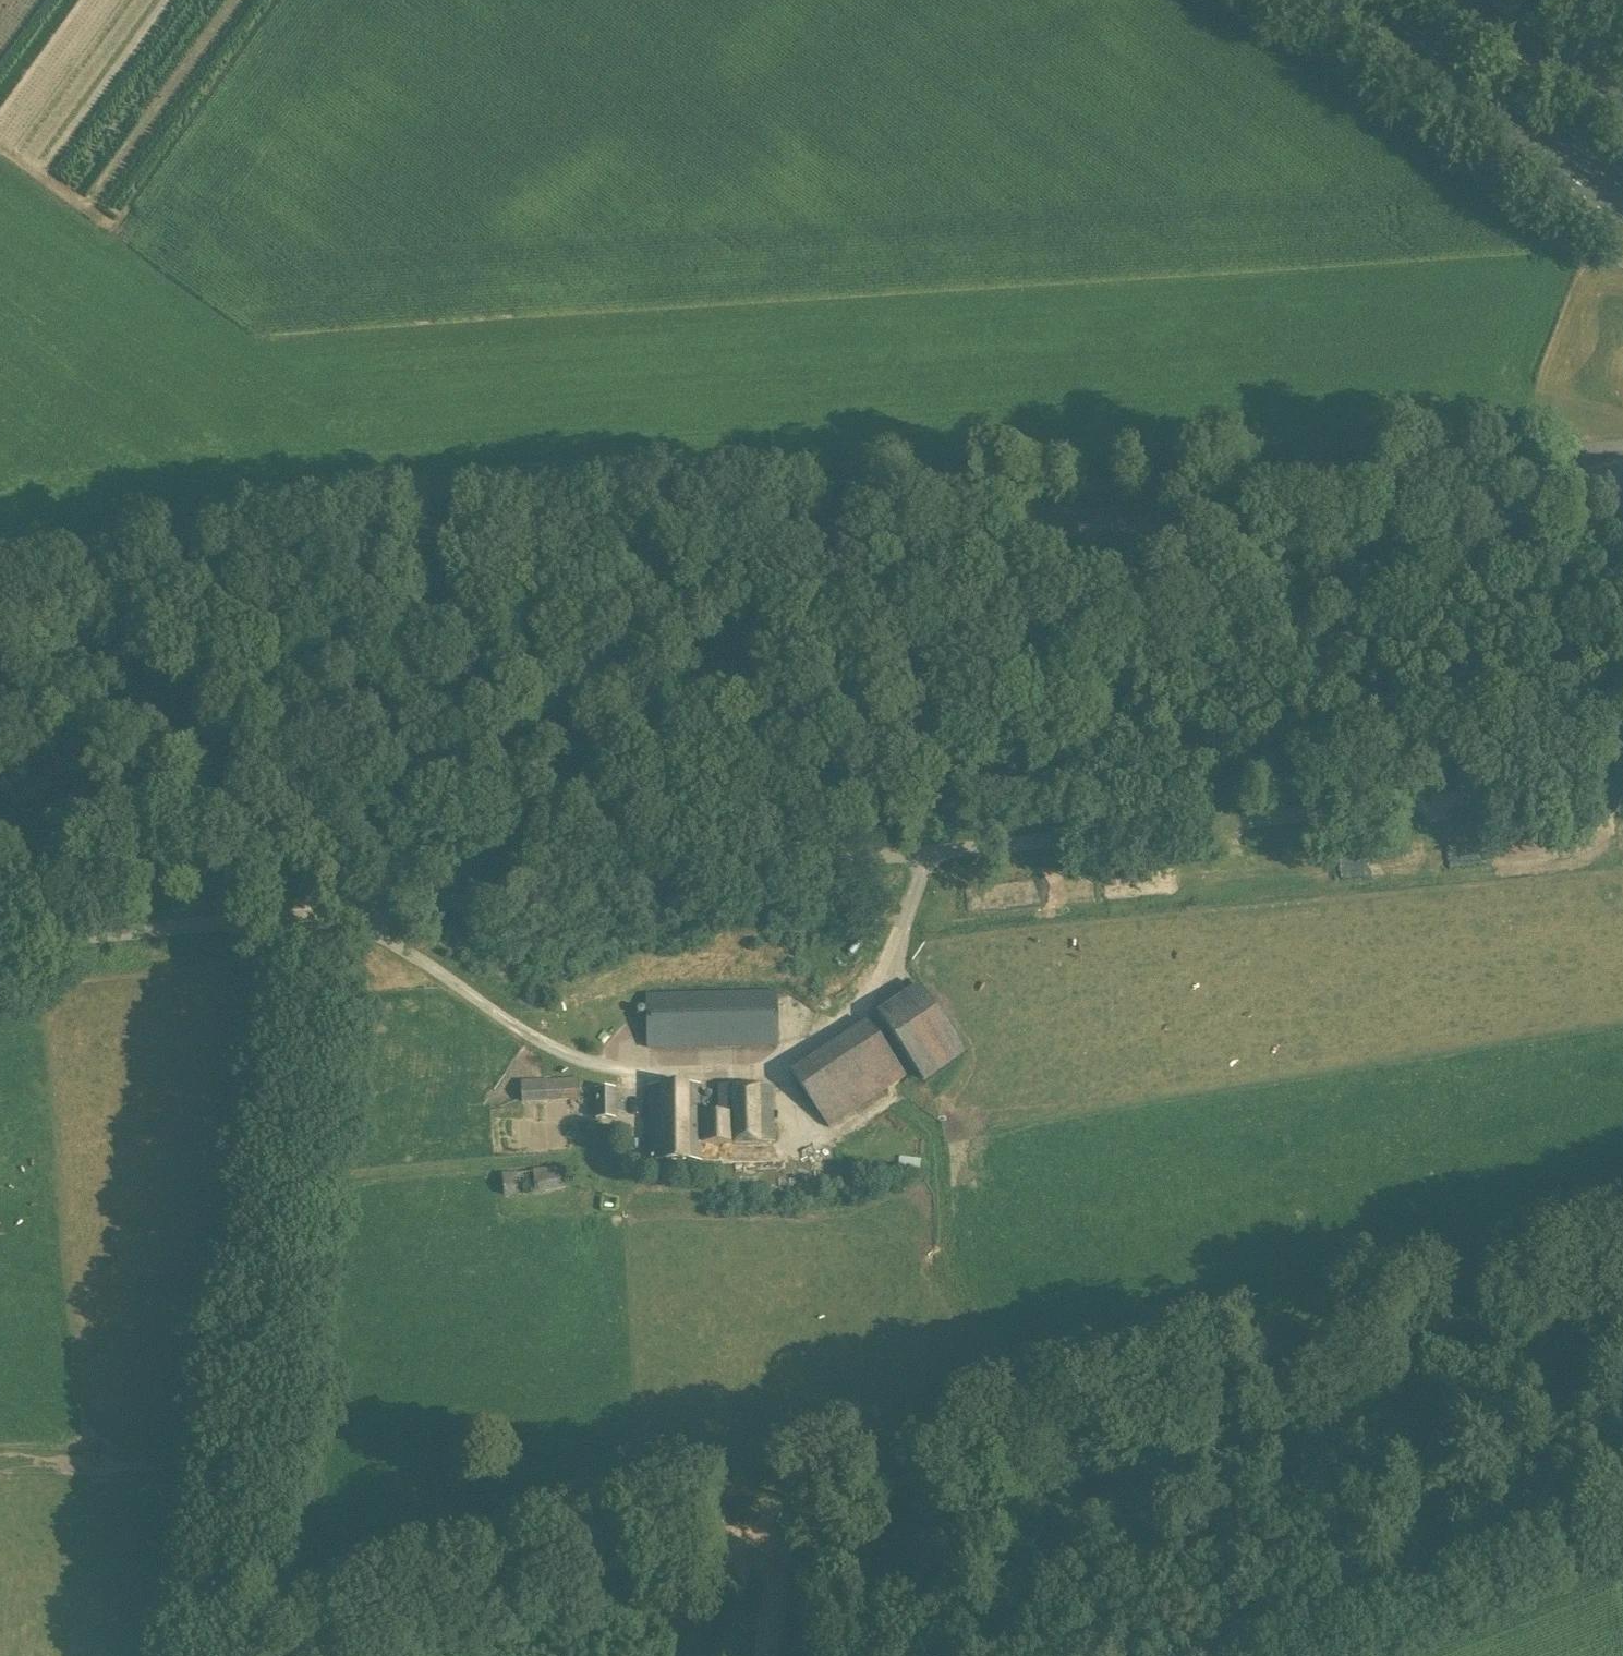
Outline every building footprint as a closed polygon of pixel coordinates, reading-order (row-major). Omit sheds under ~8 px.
[(925,1081),(943,1068),(966,1052),(918,983),(876,1012),(925,1081)] [(778,991),(669,994),(647,994),(648,1048),(779,1045),(778,991)] [(907,1074),(875,1030),(868,1020),(791,1073),(830,1128),(907,1074)] [(521,1080),(522,1094),(522,1103),(580,1100),(579,1077),(521,1080)] [(719,1113),(700,1113),(700,1143),(775,1141),(773,1085),(719,1086),(719,1113)] [(700,1113),(699,1086),(649,1088),(650,1159),(700,1158),(700,1143),(700,1113)] [(624,1112),(624,1097),(615,1097),(614,1088),(595,1088),(596,1118),(615,1118),(615,1112),(624,1112)] [(564,1164),(501,1172),(504,1195),(567,1188),(564,1164)]
